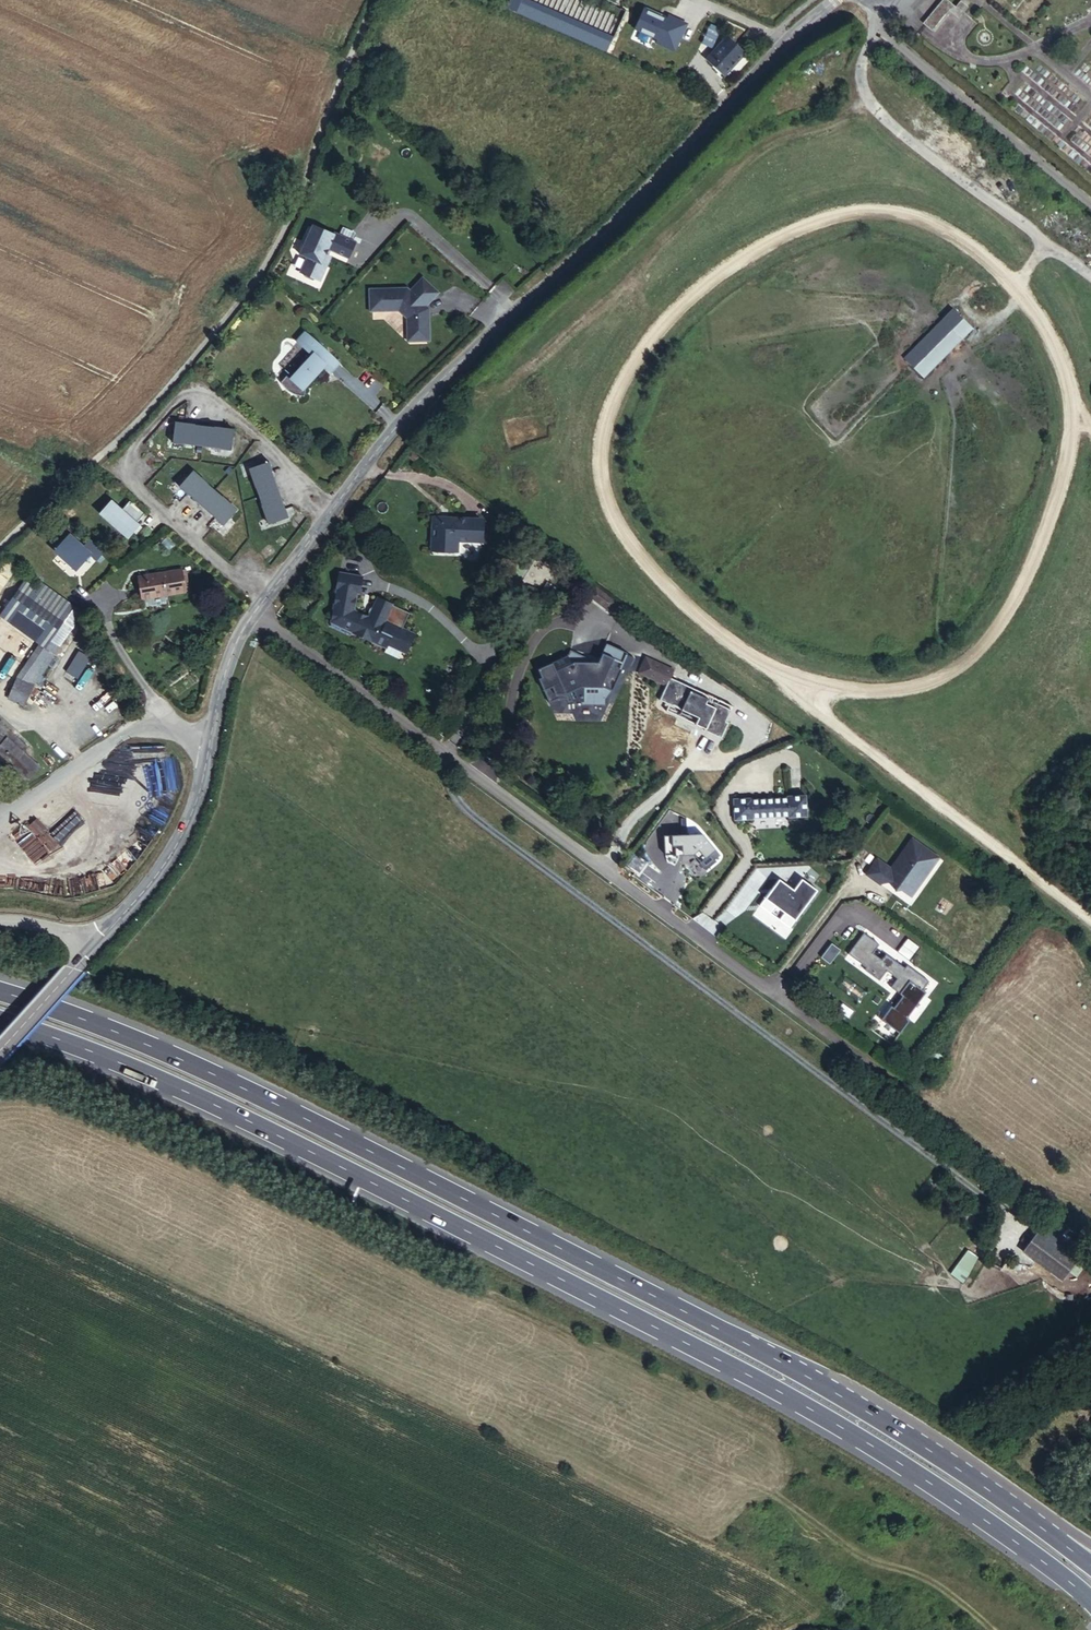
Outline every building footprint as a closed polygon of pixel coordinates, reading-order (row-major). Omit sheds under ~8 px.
[(623,44),(612,39),(525,0),(515,0),(513,3),(619,51),(623,44)] [(945,0),(941,7),(947,11),(951,5),(945,0)] [(671,31),(679,34),(688,16),(700,22),(704,14),(694,9),(696,5),(686,1),(671,31)] [(951,5),(947,11),(955,17),(965,5),(959,1),(954,7),(951,5)] [(711,27),(720,31),(727,19),(696,5),(694,9),(704,14),(700,22),(688,16),(679,34),(703,44),(711,27)] [(947,11),(941,7),(926,25),(932,30),(947,11)] [(622,19),(628,22),(633,12),(626,10),(622,19)] [(623,44),(628,46),(637,26),(628,22),(622,19),(617,30),(623,32),(621,38),(615,34),(612,39),(623,44)] [(626,49),(630,51),(641,31),(658,39),(648,59),(658,64),(667,43),(670,39),(639,24),(637,26),(628,46),(626,49)] [(641,31),(630,51),(648,59),(658,39),(641,31)] [(729,36),(711,55),(726,70),(745,51),(729,36)] [(648,59),(630,51),(629,54),(646,62),(648,59)] [(314,282),(317,283),(325,268),(325,269),(330,259),(328,258),(325,257),(328,252),(330,252),(346,258),(355,242),(338,235),(337,237),(332,235),(310,226),(296,257),(304,261),(297,276),(300,277),(302,281),(310,284),(314,282)] [(370,311),(399,310),(407,318),(408,330),(409,333),(409,335),(411,337),(412,338),(414,339),(416,340),(418,340),(419,340),(431,340),(430,313),(425,314),(425,308),(428,304),(440,291),(423,275),(411,289),(410,290),(406,290),(406,287),(369,289),(370,311)] [(946,318),(907,358),(927,378),(967,337),(946,318)] [(320,364),(328,354),(296,329),(288,338),(303,350),(285,372),(282,369),(274,379),(276,381),(277,383),(279,385),(280,386),(283,388),(286,389),(288,390),(289,390),(292,391),(294,391),(298,391),(299,381),(315,360),(320,364)] [(191,423),(172,421),(170,442),(190,443),(229,447),(231,426),(191,424),(191,423)] [(257,486),(271,524),(290,516),(283,498),(282,498),(269,460),(250,468),(257,486)] [(222,497),(192,471),(179,487),(195,499),(225,525),(238,509),(223,497),(222,497)] [(73,499),(61,510),(68,517),(80,506),(73,499)] [(141,515),(125,502),(118,511),(107,502),(101,510),(102,511),(98,516),(121,535),(120,537),(125,540),(137,526),(134,524),(141,515)] [(430,543),(457,545),(458,537),(479,538),(480,517),(433,513),(430,543)] [(68,536),(55,552),(75,570),(89,555),(96,561),(103,552),(89,540),(82,548),(68,536)] [(15,562),(1,554),(0,557),(0,592),(15,562)] [(361,571),(343,567),(334,610),(333,615),(387,642),(389,640),(407,649),(416,631),(404,625),(411,610),(380,594),(376,602),(375,603),(374,602),(370,609),(372,610),(371,610),(370,613),(354,605),(357,588),(361,571)] [(179,570),(136,577),(140,598),(182,591),(179,570)] [(90,616),(46,583),(40,590),(31,583),(4,620),(44,648),(48,651),(43,658),(54,666),(90,616)] [(607,651),(606,651),(601,660),(588,661),(588,657),(572,648),(570,652),(534,676),(535,678),(533,680),(549,704),(557,698),(565,698),(567,701),(583,700),(583,702),(605,701),(606,686),(613,690),(621,694),(635,669),(640,660),(611,644),(607,651)] [(694,654),(684,646),(676,657),(686,664),(694,654)] [(48,651),(44,648),(20,681),(38,688),(54,666),(43,658),(48,651)] [(64,671),(78,679),(91,657),(77,649),(64,671)] [(675,673),(648,659),(640,674),(667,688),(675,673)] [(38,688),(20,681),(18,686),(35,695),(38,688)] [(35,695),(18,686),(17,690),(30,696),(26,704),(14,698),(12,701),(30,708),(35,695)] [(17,690),(14,698),(26,704),(30,696),(17,690)] [(27,777),(40,765),(25,750),(29,746),(0,719),(0,752),(27,777)] [(742,782),(723,785),(725,806),(745,800),(779,795),(780,799),(798,796),(795,773),(775,776),(775,779),(743,784),(742,782)] [(28,825),(52,849),(66,835),(42,811),(28,825)] [(17,847),(24,837),(12,827),(4,836),(17,847)] [(722,852),(706,830),(668,827),(667,847),(695,849),(706,867),(718,858),(717,856),(722,852)] [(38,866),(51,855),(32,834),(19,845),(38,866)] [(880,882),(885,876),(894,883),(895,889),(901,888),(911,895),(919,884),(911,879),(924,862),(931,867),(939,856),(913,837),(891,867),(878,857),(867,872),(880,882)] [(924,862),(911,879),(919,884),(931,867),(924,862)] [(782,916),(793,923),(820,886),(805,875),(797,886),(782,875),(763,901),(773,909),(778,901),(788,908),(782,916)] [(868,966),(866,968),(880,979),(887,969),(898,977),(892,986),(903,994),(894,1007),(892,1005),(882,1018),(901,1031),(910,1018),(908,1017),(927,991),(923,989),(929,980),(908,964),(906,967),(887,953),(883,959),(873,952),(879,943),(865,932),(850,952),(868,966)] [(943,1056),(936,1066),(945,1073),(953,1064),(943,1056)] [(1050,1228),(1029,1258),(1068,1287),(1076,1278),(1081,1282),(1089,1271),(1084,1268),(1090,1257),(1050,1228)] [(963,1248),(953,1276),(966,1281),(977,1253),(963,1248)]
